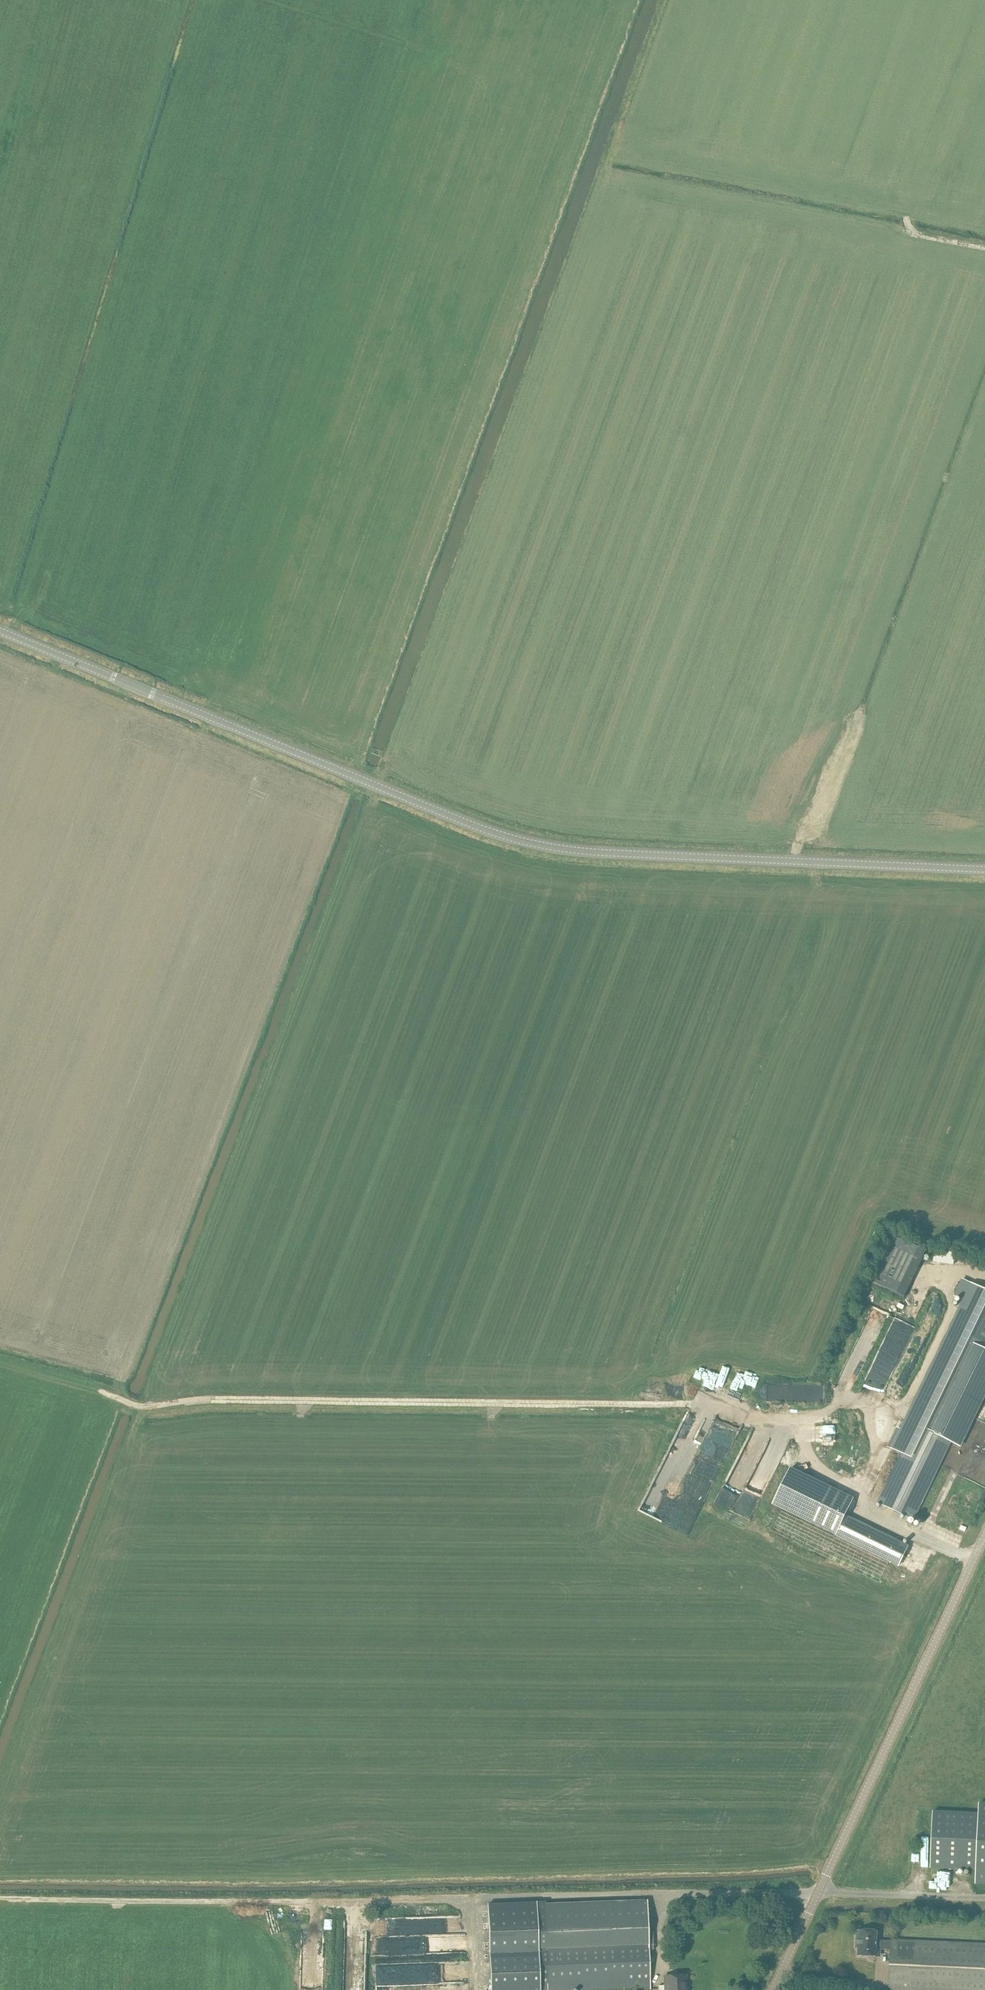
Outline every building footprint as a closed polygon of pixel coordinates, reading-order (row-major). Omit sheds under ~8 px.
[(889,1235),(797,1422),(869,1457),(960,1270),(889,1235)] [(878,1503),(904,1515),(913,1520),(951,1442),(959,1446),(984,1391),(984,1291),(962,1280),(954,1296),(964,1301),(901,1429),(897,1428),(888,1447),(901,1453),(878,1503)] [(682,1373),(679,1386),(705,1393),(708,1381),(716,1383),(717,1380),(756,1391),(761,1375),(730,1366),(730,1369),(721,1366),(719,1374),(695,1368),(692,1376),(682,1373)] [(664,1451),(638,1511),(662,1522),(688,1461),(664,1451)] [(844,1517),(835,1535),(899,1565),(904,1555),(905,1552),(908,1547),(844,1517)] [(976,1869),(975,1882),(984,1883),(984,1804),(979,1804),(978,1814),(933,1812),(930,1867),(976,1869)] [(950,1877),(950,1870),(930,1870),(931,1892),(960,1891),(960,1877),(950,1877)] [(487,1904),(491,1989),(592,1989),(645,1988),(646,1989),(651,1989),(649,1950),(654,1950),(653,1933),(649,1933),(647,1900),(546,1904),(546,1901),(487,1904)] [(857,1930),(856,1940),(858,1940),(858,1955),(876,1956),(876,1949),(890,1950),(889,1989),(984,1989),(984,1943),(891,1939),(891,1940),(878,1940),(878,1931),(857,1930)] [(669,1985),(659,1985),(659,1989),(687,1989),(686,1976),(669,1976),(669,1985)]
